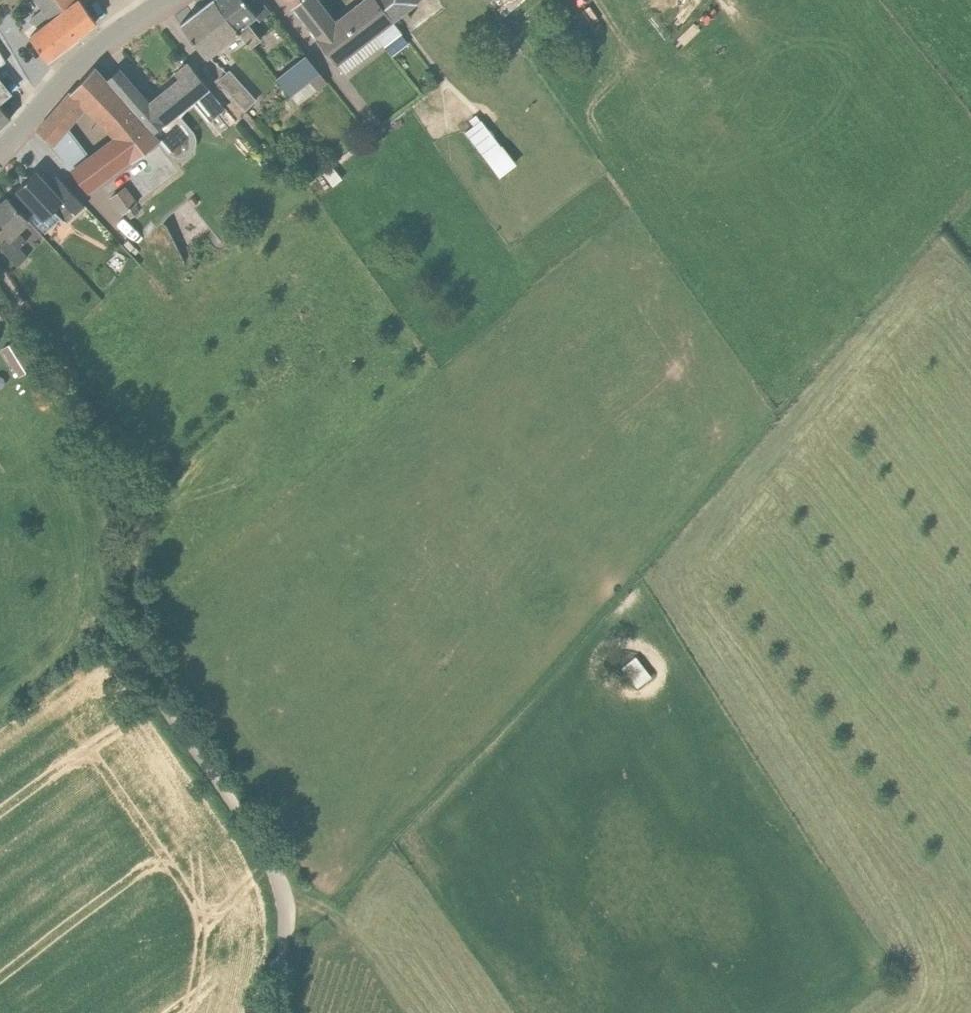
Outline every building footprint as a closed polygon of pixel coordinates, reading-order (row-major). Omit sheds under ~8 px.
[(96,21),(82,2),(85,0),(36,0),(42,10),(31,18),(39,28),(29,35),(48,60),(79,37),(78,35),(96,21)] [(237,32),(212,0),(211,0),(181,23),(181,22),(180,23),(204,56),(237,32)] [(264,2),(262,0),(212,0),(237,32),(238,31),(250,46),(261,38),(248,21),(255,15),(259,22),(271,11),(264,2)] [(335,23),(317,0),(299,0),(290,7),(333,67),(376,35),(384,45),(400,32),(393,22),(389,25),(371,0),(367,0),(335,23)] [(389,25),(393,22),(423,0),(371,0),(389,25)] [(306,54),(275,77),(289,96),(309,80),(316,89),(327,81),(306,54)] [(222,106),(188,63),(175,73),(180,79),(149,103),(181,140),(193,131),(178,113),(194,101),(208,118),(222,106)] [(189,199),(152,149),(161,143),(107,80),(96,68),(94,66),(69,92),(37,130),(52,142),(88,191),(90,194),(118,174),(149,199),(139,212),(120,234),(138,249),(168,214),(189,199)] [(120,69),(107,80),(161,143),(167,151),(181,140),(149,103),(120,69)] [(255,100),(229,71),(219,81),(245,110),(255,100)] [(8,93),(9,94),(10,93),(0,80),(0,100),(8,93)] [(297,105),(316,89),(309,80),(289,96),(297,105)] [(10,118),(0,106),(0,128),(10,118)] [(480,121),(466,132),(486,157),(500,146),(480,121)] [(15,189),(29,204),(35,211),(30,215),(46,232),(60,218),(68,220),(84,205),(63,181),(54,189),(36,170),(30,176),(29,175),(21,175),(21,183),(22,183),(15,189)] [(109,198),(122,215),(126,212),(131,219),(139,212),(134,205),(138,203),(125,186),(109,198)] [(17,265),(28,256),(19,247),(26,241),(17,231),(29,221),(7,197),(0,203),(0,228),(9,238),(0,246),(0,247),(17,265)] [(16,340),(1,349),(10,363),(25,354),(16,340)] [(626,665),(643,681),(653,671),(637,654),(626,665)]
